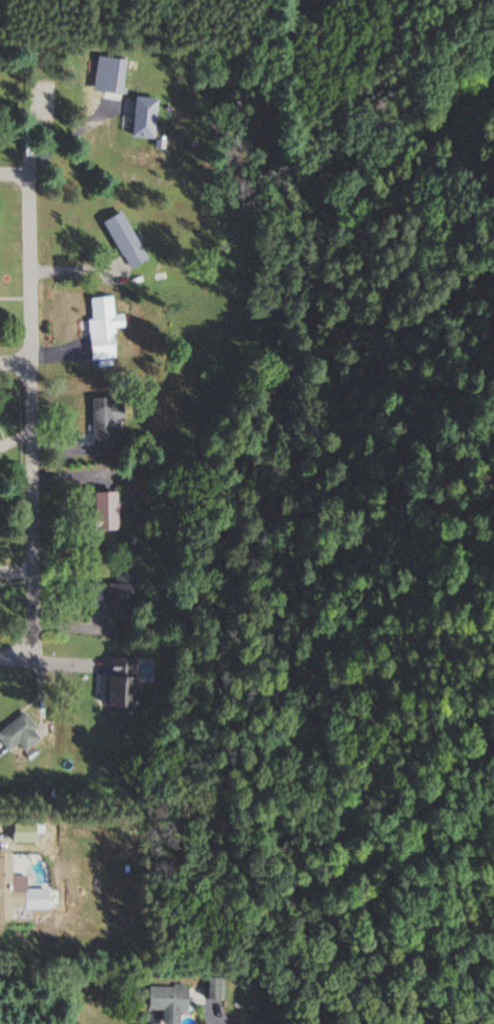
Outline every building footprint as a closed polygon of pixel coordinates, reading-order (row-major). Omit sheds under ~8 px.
[(108,91),(126,91),(127,58),(109,58),(108,91)] [(152,128),(160,102),(139,95),(131,122),(152,128)] [(149,258),(121,211),(103,222),(131,269),(149,258)] [(88,298),(92,361),(116,359),(114,328),(126,328),(125,315),(114,315),(113,296),(88,298)] [(92,398),(93,450),(119,450),(118,423),(124,423),(124,398),(92,398)] [(118,531),(118,493),(94,493),(94,531),(118,531)] [(138,566),(116,566),(116,585),(91,585),(91,606),(119,606),(119,625),(138,625),(138,566)] [(107,708),(137,709),(138,661),(108,659),(107,708)] [(18,744),(25,753),(43,739),(23,714),(0,732),(0,742),(8,752),(18,744)] [(11,921),(10,908),(28,907),(26,877),(11,877),(10,849),(0,850),(0,921),(11,921)] [(222,980),(205,980),(205,1000),(222,1000),(222,980)] [(180,1011),(188,1011),(188,987),(149,986),(149,1010),(163,1011),(162,1023),(179,1023),(180,1011)]
